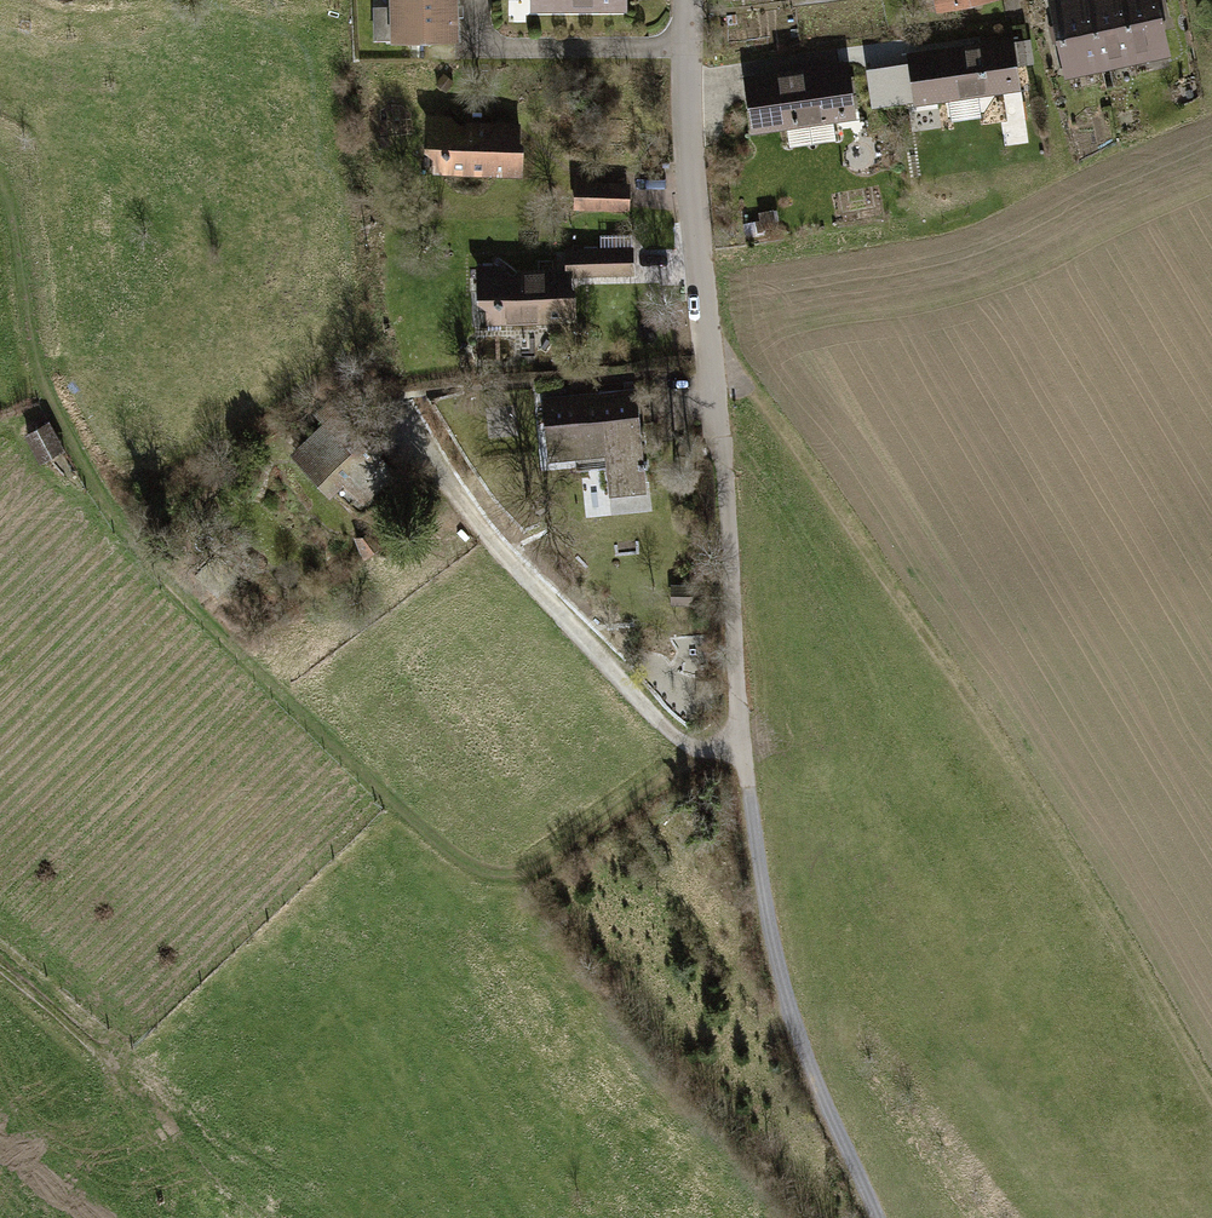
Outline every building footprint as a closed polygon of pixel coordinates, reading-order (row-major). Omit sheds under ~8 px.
[(399,53),(468,50),(466,0),(397,0),(399,53)] [(926,20),(1002,3),(1001,0),(922,0),(926,20)] [(1059,80),(1093,73),(1077,0),(1048,0),(1042,1),(1059,80)] [(1093,73),(1128,65),(1113,0),(1077,0),(1093,73)] [(1128,65),(1163,57),(1150,0),(1113,0),(1128,65)] [(1018,36),(1021,65),(1036,64),(1032,35),(1018,36)] [(899,55),(907,107),(1014,92),(1006,40),(899,55)] [(740,80),(750,140),(857,124),(848,63),(740,80)] [(427,124),(425,180),(531,184),(534,129),(427,124)] [(632,180),(572,179),(571,216),(631,218),(632,180)] [(558,271),(476,275),(478,338),(578,333),(576,276),(633,273),(632,247),(557,250),(558,271)] [(641,392),(542,400),(550,498),(649,490),(641,392)] [(357,397),(295,456),(350,513),(412,454),(357,397)]
